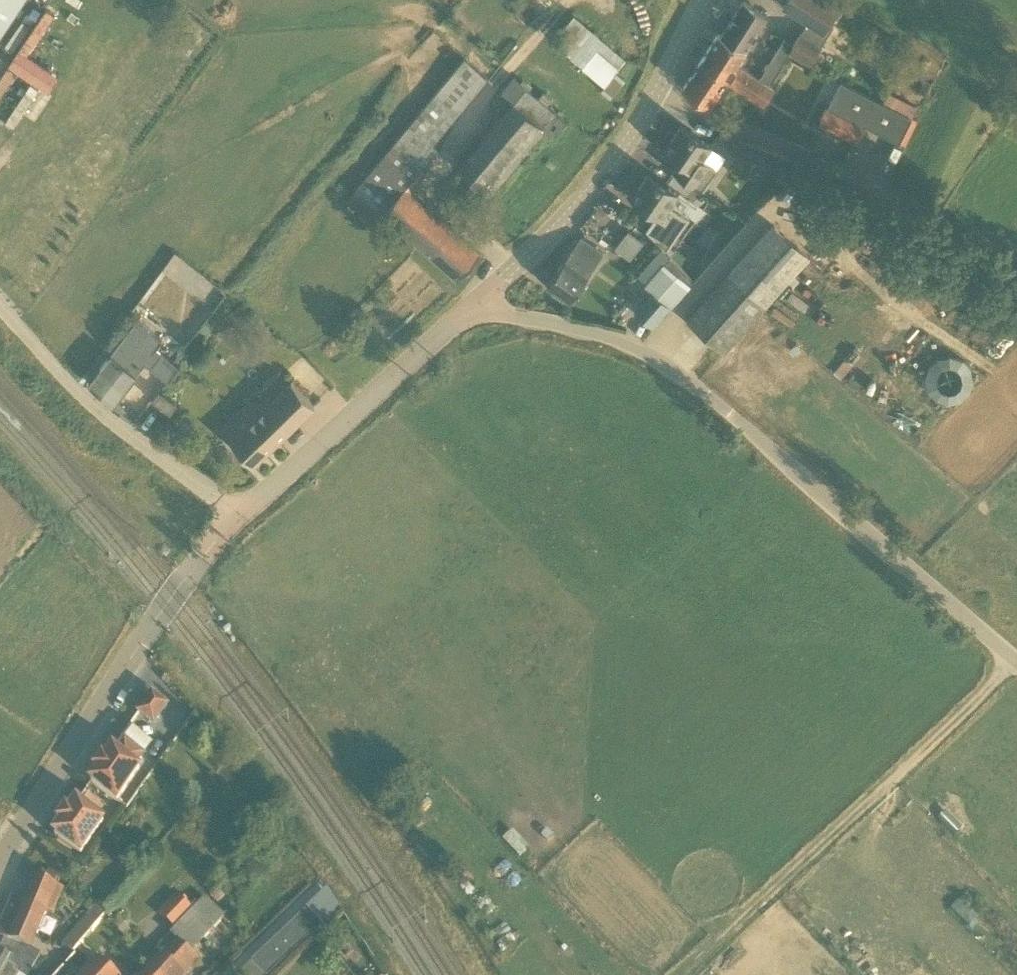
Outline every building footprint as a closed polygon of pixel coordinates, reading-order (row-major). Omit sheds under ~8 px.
[(21,0),(0,0),(0,32),(21,0)] [(766,14),(744,0),(743,0),(721,34),(718,32),(710,45),(723,54),(721,57),(735,67),(737,63),(746,50),(744,48),(766,14)] [(828,0),(786,0),(783,5),(824,30),(839,7),(828,0)] [(616,90),(626,76),(617,70),(628,55),(576,16),(555,44),(616,90)] [(0,108),(0,126),(32,148),(101,46),(60,18),(0,108)] [(750,67),(772,81),(791,50),(810,62),(821,43),(780,18),(750,67)] [(168,37),(183,49),(189,42),(175,29),(168,37)] [(775,87),(737,63),(735,67),(721,57),(723,54),(710,45),(683,86),(711,104),(726,80),(764,104),(775,87)] [(427,171),(421,166),(438,146),(433,141),(487,76),(465,56),(354,188),(356,190),(346,202),(366,220),(378,206),(383,211),(457,276),(480,251),(410,189),(427,171)] [(486,194),(498,180),(542,128),(542,127),(555,111),(514,76),(500,92),(512,102),(456,168),(486,194)] [(838,84),(818,121),(854,140),(874,104),(838,84)] [(681,161),(675,170),(674,171),(702,190),(717,169),(702,158),(711,145),(681,125),(664,150),(681,161)] [(731,150),(759,161),(764,148),(737,137),(731,150)] [(657,215),(647,231),(666,251),(688,218),(669,206),(678,193),(648,173),(631,198),(657,215)] [(723,352),(788,280),(809,256),(773,224),(687,319),(723,352)] [(630,260),(644,243),(628,230),(614,247),(630,260)] [(570,300),(603,253),(580,236),(547,284),(570,300)] [(671,256),(664,263),(663,262),(645,284),(672,307),(690,285),(688,283),(693,279),(671,256)] [(156,345),(155,347),(148,341),(156,332),(138,318),(122,339),(89,381),(114,401),(145,361),(168,379),(180,363),(156,345)] [(966,372),(969,362),(934,353),(928,377),(947,383),(945,392),(959,396),(966,372)] [(253,463),(279,438),(313,405),(315,404),(291,380),(230,441),(253,465),(254,464),(253,463)] [(159,389),(153,398),(153,399),(171,411),(177,402),(159,389)] [(154,692),(139,713),(155,724),(170,703),(154,692)] [(126,740),(146,752),(153,740),(134,728),(126,740)] [(139,770),(136,767),(144,756),(121,740),(113,752),(105,763),(98,758),(90,769),(98,774),(91,785),(117,803),(139,770)] [(117,803),(91,785),(70,816),(62,810),(54,821),(59,824),(59,825),(62,827),(55,838),(81,856),(104,823),(117,803)] [(36,877),(26,903),(46,912),(54,915),(64,888),(36,877)] [(225,897),(218,890),(211,898),(218,905),(225,897)] [(17,923),(26,903),(13,897),(0,928),(0,938),(5,940),(0,948),(0,974),(3,974),(20,945),(10,941),(17,923)] [(190,955),(226,918),(205,898),(193,911),(175,931),(169,936),(156,951),(161,955),(142,974),(185,974),(198,961),(190,955)] [(62,946),(72,953),(106,910),(96,902),(62,946)] [(35,951),(31,950),(46,912),(26,903),(17,923),(10,941),(20,945),(3,974),(21,974),(35,951)] [(322,926),(307,910),(252,963),(263,974),(271,974),(322,926)] [(98,960),(84,974),(115,974),(98,960)]
